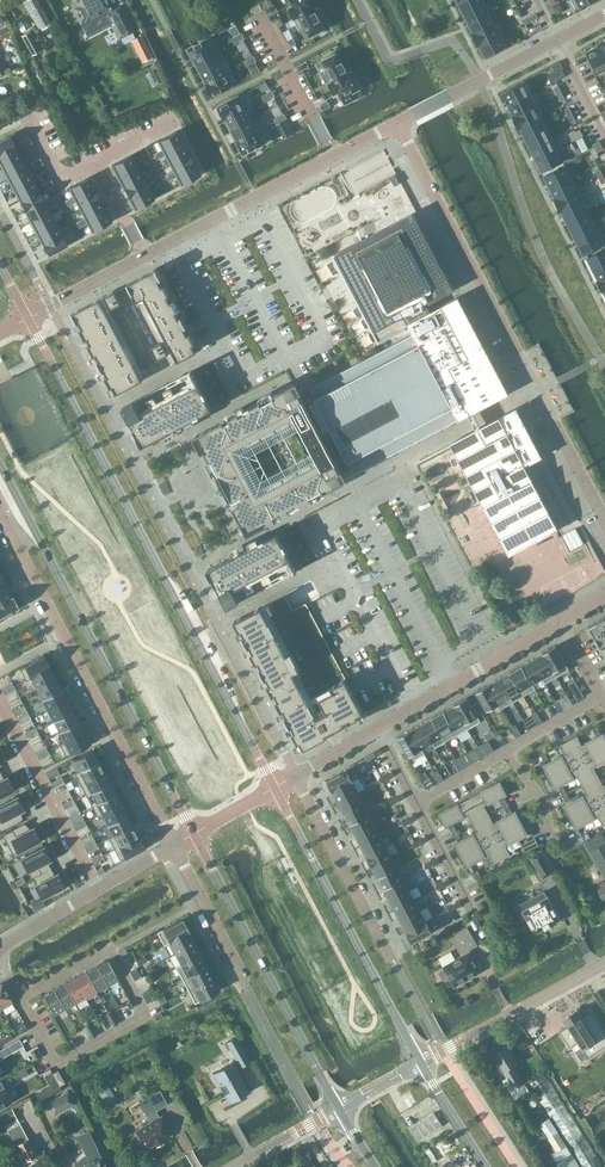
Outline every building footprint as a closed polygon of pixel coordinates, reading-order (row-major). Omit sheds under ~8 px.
[(52,21),(40,0),(27,0),(24,1),(39,28),(52,21)] [(133,32),(120,7),(112,11),(110,7),(106,0),(76,0),(78,5),(73,8),(80,23),(104,11),(119,39),(133,32)] [(313,0),(291,0),(294,6),(290,8),(295,17),(295,18),(318,6),(315,2),(314,2),(313,0)] [(484,2),(483,0),(460,0),(458,1),(459,2),(464,12),(484,2)] [(576,9),(594,0),(572,0),(576,9)] [(489,13),(484,2),(464,12),(468,21),(468,22),(469,23),(489,13)] [(269,7),(272,13),(278,10),(275,4),(269,7)] [(294,18),(300,29),(305,27),(310,36),(311,36),(312,38),(323,32),(322,30),(323,29),(318,21),(320,20),(317,13),(320,11),(318,6),(295,18),(295,17),(294,18)] [(470,24),(474,33),(474,34),(495,23),(489,13),(469,23),(470,24)] [(227,22),(217,27),(220,33),(230,28),(236,25),(233,19),(227,22)] [(495,23),(474,34),(480,45),(500,34),(495,23)] [(30,32),(22,36),(32,55),(41,51),(30,32)] [(242,33),(237,35),(240,41),(245,38),(242,33)] [(500,34),(480,45),(486,56),(506,46),(500,34)] [(141,49),(137,51),(142,62),(153,57),(142,35),(136,39),(141,49)] [(237,35),(232,38),(235,44),(240,41),(237,35)] [(195,61),(196,61),(220,48),(213,36),(202,42),(195,45),(195,46),(189,49),(195,61)] [(296,43),(294,38),(288,41),(291,46),(296,43)] [(588,52),(600,77),(604,74),(604,57),(599,46),(599,47),(588,52)] [(196,61),(202,72),(221,62),(226,60),(220,48),(196,61)] [(350,67),(346,69),(342,62),(340,63),(336,54),(335,55),(334,53),(323,58),(324,61),(323,61),(333,81),(334,82),(352,72),(350,67)] [(0,57),(0,58),(6,71),(8,70),(13,68),(7,54),(1,57),(0,57)] [(254,55),(249,58),(252,64),(257,61),(254,55)] [(247,66),(252,64),(249,58),(244,61),(247,66)] [(226,73),(221,62),(202,72),(208,83),(227,73),(226,73)] [(209,88),(208,89),(211,96),(213,95),(213,96),(238,83),(231,70),(226,73),(227,73),(208,83),(207,83),(209,88)] [(153,71),(146,75),(152,87),(160,83),(153,71)] [(353,77),(354,76),(352,72),(334,82),(333,81),(329,83),(335,93),(339,91),(345,104),(355,99),(352,92),(359,88),(355,81),(353,77)] [(504,93),(510,105),(530,95),(535,93),(528,81),(504,93)] [(267,93),(270,99),(275,96),(273,90),(267,93)] [(270,99),(267,93),(262,96),(265,101),(270,99)] [(245,108),(245,109),(250,106),(244,94),(219,107),(225,119),(226,119),(226,118),(245,108)] [(510,105),(515,115),(514,115),(515,116),(535,106),(530,95),(510,105)] [(60,98),(55,100),(58,108),(64,106),(60,98)] [(328,101),(321,105),(324,111),(331,107),(328,101)] [(515,116),(520,127),(541,116),(535,106),(515,116)] [(226,118),(226,119),(228,122),(226,123),(231,131),(232,130),(251,120),(251,119),(245,109),(245,108),(226,118)] [(279,116),(282,121),(287,119),(285,113),(279,116)] [(277,124),(282,121),(279,116),(274,119),(277,124)] [(546,127),(541,116),(520,127),(521,127),(526,137),(546,127)] [(232,130),(238,141),(262,128),(256,117),(251,119),(251,120),(232,130)] [(526,137),(531,148),(552,138),(546,127),(526,137)] [(268,140),(262,128),(238,141),(237,141),(244,153),(250,150),(257,147),(257,146),(268,140)] [(572,142),(579,138),(577,134),(576,132),(575,130),(568,133),(572,142)] [(177,131),(158,141),(162,149),(164,152),(183,142),(177,131)] [(0,142),(0,156),(16,147),(10,136),(0,142)] [(583,137),(576,140),(583,153),(589,149),(583,137)] [(531,148),(537,159),(557,149),(552,138),(531,148)] [(183,142),(164,152),(165,155),(170,163),(189,153),(183,142)] [(561,146),(557,149),(537,159),(543,171),(567,159),(561,146)] [(0,156),(0,163),(3,168),(22,158),(16,147),(0,156)] [(189,153),(170,163),(174,171),(175,174),(194,164),(189,153)] [(131,155),(112,165),(118,177),(137,167),(135,164),(131,155)] [(22,158),(3,168),(8,179),(27,169),(22,158)] [(194,164),(175,174),(177,177),(181,185),(200,175),(194,164)] [(571,178),(565,166),(545,176),(551,188),(571,178)] [(137,167),(118,177),(123,187),(142,177),(138,170),(137,167)] [(27,169),(8,179),(14,190),(33,180),(27,169)] [(142,177),(123,187),(129,198),(148,188),(147,185),(142,177)] [(88,178),(69,188),(74,196),(75,199),(94,189),(88,178)] [(571,178),(551,188),(556,198),(556,199),(577,189),(571,178)] [(33,180),(14,190),(20,201),(39,191),(33,180)] [(148,188),(129,198),(135,209),(154,199),(150,191),(148,188)] [(94,189),(75,199),(77,202),(81,210),(100,200),(94,189)] [(582,200),(577,189),(556,199),(561,210),(582,200)] [(39,191),(20,201),(25,211),(44,201),(39,191)] [(100,200),(81,210),(85,217),(87,220),(106,210),(100,200)] [(582,200),(561,210),(562,211),(562,210),(567,221),(587,211),(582,200)] [(44,201),(25,211),(31,222),(50,212),(48,209),(44,201)] [(106,210),(87,220),(88,223),(93,232),(112,222),(106,210)] [(567,221),(573,231),(593,221),(587,211),(567,221)] [(50,212),(31,222),(37,233),(56,223),(52,215),(50,212)] [(559,530),(526,466),(543,457),(517,408),(481,426),(478,421),(474,413),(510,394),(459,297),(431,311),(427,304),(453,290),(413,214),(333,256),(373,332),(404,316),(413,334),(360,363),(310,389),(355,475),(462,419),(468,415),(473,424),(476,429),(450,443),(459,460),(460,460),(506,548),(505,548),(509,556),(559,530)] [(578,242),(598,232),(593,221),(573,231),(578,242)] [(56,223),(37,233),(42,244),(61,234),(60,231),(56,223)] [(578,242),(584,254),(604,244),(598,232),(578,242)] [(61,234),(42,244),(48,255),(67,245),(63,237),(61,234)] [(588,258),(594,269),(604,264),(604,250),(588,258)] [(594,269),(599,280),(604,277),(604,264),(594,269)] [(157,268),(72,312),(115,394),(200,349),(157,268)] [(53,347),(56,353),(62,350),(59,344),(53,347)] [(192,370),(122,407),(143,446),(212,409),(192,370)] [(214,467),(217,474),(219,477),(222,482),(222,483),(223,485),(230,499),(234,506),(239,515),(248,531),(275,517),(289,509),(298,504),(304,502),(318,494),(329,488),(333,486),(345,480),(295,383),(293,384),(282,390),(267,398),(253,405),(238,413),(224,421),(197,435),(198,438),(201,443),(203,446),(205,451),(214,467)] [(435,478),(441,495),(454,491),(448,473),(435,478)] [(408,525),(392,496),(377,505),(387,523),(391,520),(397,530),(408,525)] [(425,511),(433,507),(427,496),(420,499),(425,511)] [(214,512),(218,520),(229,515),(226,507),(214,512)] [(208,570),(228,608),(298,571),(277,533),(208,570)] [(13,596),(13,595),(12,596),(7,585),(0,589),(0,603),(13,596)] [(285,594),(235,621),(302,749),(328,736),(326,734),(365,714),(307,604),(307,603),(294,610),(285,594)] [(0,603),(0,618),(19,608),(13,596),(0,603)] [(589,627),(590,627),(601,646),(601,645),(604,643),(604,617),(589,627)] [(556,646),(543,654),(557,677),(570,670),(556,646)] [(556,678),(557,677),(543,654),(533,660),(543,678),(546,684),(556,677),(556,678)] [(44,657),(20,669),(26,681),(31,678),(50,668),(44,657)] [(533,684),(543,678),(533,660),(523,666),(522,665),(522,666),(533,684)] [(510,673),(524,696),(536,689),(533,684),(522,666),(510,673)] [(50,668),(31,678),(37,689),(56,679),(50,668)] [(510,673),(500,679),(513,702),(524,696),(510,673)] [(56,679),(37,689),(43,699),(61,689),(56,679)] [(502,709),(513,702),(500,679),(490,685),(489,685),(500,704),(502,709)] [(483,714),(500,704),(489,685),(476,692),(481,700),(476,702),(483,714)] [(61,689),(43,699),(48,710),(67,700),(65,695),(64,695),(61,689)] [(570,700),(573,705),(579,702),(576,697),(570,700)] [(483,714),(476,702),(472,705),(467,698),(454,705),(468,729),(481,721),(478,716),(483,714)] [(557,708),(562,704),(559,699),(556,701),(554,702),(557,708)] [(67,700),(48,710),(54,721),(73,711),(70,705),(67,700)] [(562,704),(557,708),(560,713),(565,710),(562,704)] [(468,729),(454,705),(445,711),(444,711),(458,735),(468,729)] [(73,711),(54,721),(60,732),(78,722),(73,711)] [(445,742),(458,735),(444,711),(432,718),(443,737),(442,737),(445,742)] [(534,721),(540,717),(537,712),(536,713),(534,714),(531,715),(534,721)] [(540,717),(534,721),(537,726),(543,723),(540,717)] [(432,743),(442,737),(443,737),(432,718),(422,724),(432,743)] [(78,722),(60,732),(65,742),(84,733),(78,722)] [(412,730),(411,730),(422,749),(432,743),(422,724),(412,730)] [(513,733),(519,730),(516,724),(510,728),(513,733)] [(425,754),(422,749),(411,730),(398,738),(412,762),(425,754)] [(519,730),(513,733),(516,738),(522,735),(519,730)] [(65,742),(60,745),(66,756),(90,744),(84,733),(65,742)] [(580,761),(604,748),(604,737),(604,734),(582,746),(579,738),(578,736),(569,741),(580,761)] [(547,778),(580,761),(569,741),(560,745),(562,748),(562,747),(566,755),(544,766),(546,769),(543,771),(547,778)] [(479,753),(484,750),(481,745),(476,748),(479,753)] [(380,748),(374,752),(377,757),(383,754),(383,753),(380,748)] [(590,781),(599,777),(598,775),(594,768),(604,762),(604,748),(580,761),(590,781)] [(93,750),(74,760),(80,770),(80,771),(99,761),(93,750)] [(484,750),(479,753),(482,758),(487,755),(484,750)] [(456,766),(462,763),(459,758),(453,761),(456,766)] [(80,770),(75,773),(81,784),(105,772),(99,761),(80,771),(80,770)] [(582,786),(590,781),(580,761),(547,778),(551,786),(554,784),(556,788),(577,777),(581,784),(582,786)] [(462,763),(456,766),(459,771),(465,768),(462,763)] [(423,765),(418,767),(421,774),(426,771),(423,765)] [(327,781),(333,792),(353,781),(348,770),(327,781)] [(435,778),(441,775),(438,770),(432,773),(435,778)] [(105,772),(81,784),(86,795),(110,782),(105,772)] [(441,775),(435,778),(438,784),(444,780),(441,775)] [(16,789),(12,781),(10,782),(7,777),(0,781),(0,797),(16,789)] [(601,801),(604,799),(604,785),(604,786),(600,779),(600,778),(599,777),(590,781),(601,801)] [(354,782),(353,781),(333,792),(334,792),(339,803),(359,792),(354,782)] [(479,794),(470,798),(481,819),(490,815),(489,813),(488,813),(485,806),(506,795),(504,791),(507,789),(503,781),(498,783),(498,784),(479,794)] [(564,811),(568,818),(601,801),(590,781),(582,786),(583,787),(587,794),(566,806),(567,809),(564,811)] [(110,782),(86,795),(92,806),(116,793),(110,782)] [(365,803),(359,792),(339,803),(344,813),(365,803)] [(116,793),(92,806),(98,817),(103,814),(122,804),(119,799),(116,793)] [(0,806),(0,830),(0,831),(21,820),(17,813),(24,809),(18,797),(0,806)] [(471,822),(472,824),(481,819),(470,798),(461,803),(442,813),(437,816),(442,824),(445,822),(447,826),(468,814),(472,822),(471,822)] [(604,825),(604,809),(601,801),(568,818),(572,826),(575,824),(577,828),(599,817),(602,824),(603,826),(604,825)] [(370,814),(365,803),(344,813),(350,824),(370,814)] [(122,804),(103,814),(108,825),(127,815),(124,809),(125,809),(122,804)] [(481,819),(492,839),(524,822),(520,814),(517,816),(515,813),(494,824),(490,817),(491,816),(490,815),(481,819)] [(376,824),(370,814),(350,824),(350,825),(356,835),(376,824)] [(127,815),(108,825),(114,835),(133,826),(127,815)] [(455,849),(459,856),(492,839),(481,819),(472,824),(473,825),(474,825),(477,832),(456,844),(458,847),(455,849)] [(492,839),(502,860),(511,855),(510,853),(509,853),(506,846),(527,835),(525,831),(528,830),(524,822),(492,839)] [(23,824),(3,835),(13,855),(41,840),(34,827),(27,831),(23,824)] [(382,835),(376,824),(356,835),(362,846),(382,835)] [(114,835),(109,838),(115,849),(139,836),(133,826),(114,835)] [(387,846),(382,835),(362,846),(367,856),(367,857),(387,846)] [(139,836),(115,849),(120,860),(144,847),(139,836)] [(535,838),(522,845),(526,852),(539,845),(535,838)] [(494,864),(502,860),(492,839),(459,856),(463,864),(466,862),(468,866),(489,855),(493,862),(492,862),(494,864)] [(591,852),(604,877),(604,844),(591,852)] [(46,846),(22,859),(32,879),(34,877),(47,870),(44,863),(51,860),(48,855),(50,854),(46,846)] [(387,846),(367,857),(373,867),(393,857),(387,846)] [(534,855),(539,865),(536,866),(543,879),(554,873),(541,851),(534,855)] [(393,857),(373,867),(373,868),(378,877),(378,878),(399,867),(393,857)] [(378,878),(384,889),(404,878),(399,867),(378,878)] [(47,870),(34,877),(38,884),(35,885),(42,898),(52,893),(53,895),(60,891),(59,889),(67,885),(63,877),(61,878),(58,873),(51,877),(47,870)] [(410,889),(404,878),(384,889),(390,899),(410,889)] [(390,899),(396,910),(416,900),(410,889),(390,899)] [(547,897),(545,893),(545,892),(544,892),(535,897),(534,897),(535,898),(537,902),(524,910),(523,910),(523,911),(523,912),(535,933),(536,934),(537,933),(545,928),(546,929),(546,928),(550,925),(551,926),(551,925),(560,920),(561,920),(560,919),(555,909),(548,898),(548,897),(547,897)] [(42,898),(31,903),(36,911),(46,906),(42,898)] [(421,911),(416,900),(396,910),(401,921),(421,911)] [(427,921),(421,911),(401,921),(407,931),(406,931),(407,932),(427,921)] [(477,918),(471,922),(475,930),(481,927),(477,918)] [(160,931),(159,931),(157,932),(164,946),(170,943),(169,942),(190,932),(183,919),(160,931)] [(433,933),(427,921),(407,932),(413,943),(433,933)] [(444,967),(445,969),(441,971),(440,974),(444,980),(446,981),(450,978),(455,987),(466,980),(465,979),(470,977),(470,978),(482,972),(470,952),(469,950),(477,945),(467,928),(452,937),(463,956),(444,967)] [(175,954),(195,943),(190,932),(169,942),(170,943),(175,954)] [(175,954),(181,964),(181,965),(201,955),(195,943),(175,954)] [(207,965),(201,955),(181,965),(181,964),(176,967),(182,979),(208,966),(207,965)] [(108,986),(119,980),(108,960),(97,966),(108,986)] [(97,992),(108,986),(97,966),(86,972),(97,992)] [(182,979),(188,991),(214,977),(208,966),(182,979)] [(97,992),(86,972),(76,978),(87,998),(97,992)] [(214,977),(188,991),(195,1003),(220,990),(214,978),(214,977)] [(76,1003),(87,998),(76,978),(65,984),(76,1003)] [(13,1003),(2,983),(0,984),(0,1005),(2,1009),(13,1003)] [(65,1009),(76,1003),(65,984),(54,989),(65,1009)] [(54,989),(43,996),(54,1015),(65,1009),(54,989)] [(561,1031),(571,1047),(579,1042),(583,1047),(589,1057),(604,1046),(604,1033),(591,1011),(583,1016),(581,1014),(578,1009),(564,1019),(567,1024),(568,1026),(561,1031)] [(218,1070),(213,1073),(219,1084),(230,1103),(250,1091),(238,1069),(241,1068),(251,1062),(236,1037),(226,1042),(236,1060),(234,1061),(231,1062),(232,1063),(218,1070)] [(19,1039),(7,1046),(11,1053),(23,1046),(19,1039)] [(518,1064),(507,1047),(493,1055),(499,1064),(497,1066),(502,1074),(504,1073),(515,1090),(525,1083),(514,1066),(518,1064)] [(527,1079),(584,1166),(603,1166),(604,1166),(542,1069),(527,1079)] [(53,1073),(60,1086),(65,1083),(58,1070),(53,1073)] [(0,1082),(0,1108),(12,1101),(1,1082),(0,1082)] [(107,1083),(97,1088),(102,1098),(113,1093),(107,1083)] [(138,1097),(157,1091),(155,1085),(136,1091),(138,1097)] [(50,1086),(36,1094),(40,1101),(54,1093),(50,1086)] [(168,1104),(160,1090),(139,1102),(147,1116),(151,1122),(136,1131),(137,1133),(135,1134),(140,1142),(142,1141),(146,1148),(146,1149),(146,1150),(147,1149),(156,1144),(157,1145),(163,1141),(163,1140),(172,1135),(173,1134),(172,1133),(172,1134),(162,1116),(160,1117),(156,1111),(168,1104)] [(48,1102),(48,1103),(54,1114),(55,1115),(66,1109),(64,1106),(73,1101),(68,1092),(68,1091),(67,1091),(67,1092),(48,1102)] [(12,1110),(1,1116),(9,1131),(20,1125),(12,1110)] [(419,1141),(420,1140),(443,1125),(434,1113),(411,1128),(419,1141)] [(540,1124),(557,1151),(552,1155),(557,1163),(551,1166),(580,1166),(549,1118),(540,1124)] [(101,1156),(101,1155),(100,1156),(97,1149),(97,1148),(88,1132),(89,1132),(88,1131),(78,1136),(77,1137),(86,1154),(88,1153),(92,1160),(78,1166),(107,1166),(101,1156)] [(28,1139),(16,1145),(25,1161),(36,1155),(28,1139)] [(16,1166),(25,1161),(18,1148),(9,1153),(16,1166)] [(440,1151),(430,1155),(434,1162),(443,1158),(440,1151)]
